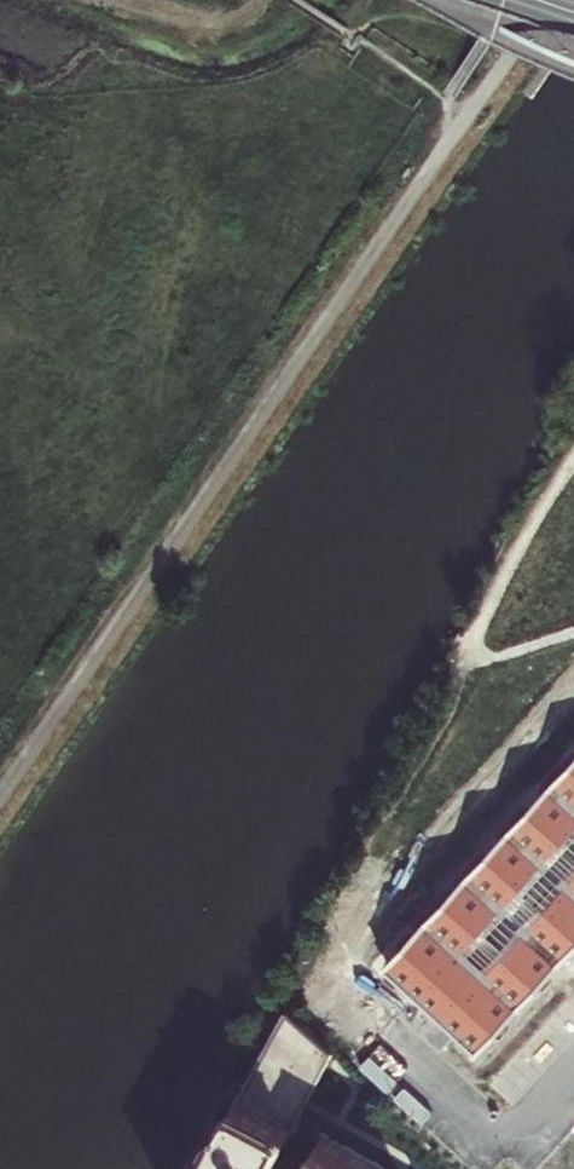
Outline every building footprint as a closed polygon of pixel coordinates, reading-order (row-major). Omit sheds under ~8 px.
[(539,807),(394,965),(427,995),(445,1012),(452,1019),(461,1027),(485,1050),(545,984),(569,959),(573,953),(573,769),(539,807)] [(287,1009),(240,1096),(292,1126),(304,1106),(307,1101),(309,1097),(327,1064),(330,1060),(333,1054),(335,1051),(287,1009)] [(240,1096),(238,1095),(231,1107),(234,1108),(206,1160),(203,1159),(198,1168),(296,1168),(277,1158),(292,1126),(240,1096)] [(322,1139),(320,1142),(305,1168),(381,1168),(322,1139)]
